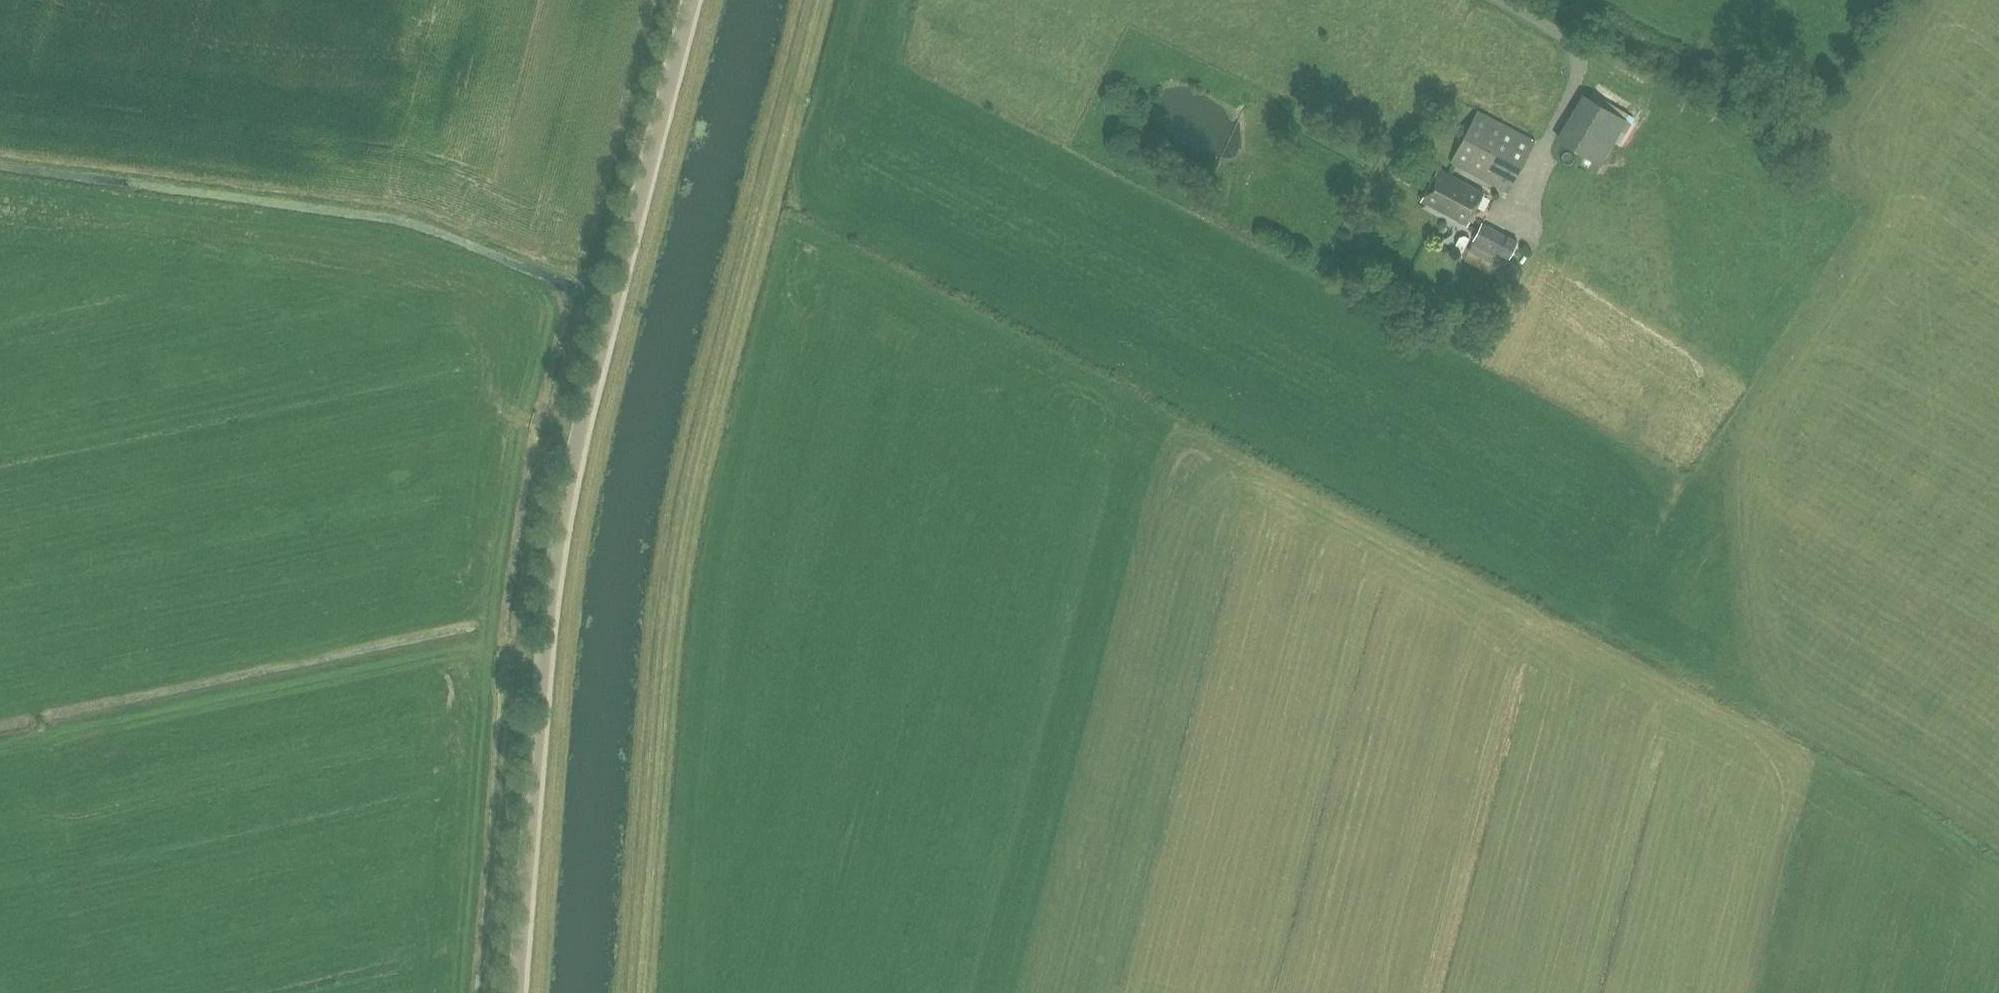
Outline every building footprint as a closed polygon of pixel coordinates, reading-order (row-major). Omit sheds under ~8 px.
[(1555,139),(1602,166),(1627,120),(1582,94),(1555,139)] [(1507,193),(1535,143),(1479,112),(1480,112),(1478,111),(1450,163),(1452,164),(1452,163),(1507,193)] [(1483,193),(1438,169),(1422,202),(1466,225),(1483,193)] [(1509,260),(1518,242),(1483,223),(1473,241),(1467,250),(1496,266),(1501,255),(1509,260)] [(1456,244),(1458,249),(1462,252),(1470,238),(1465,235),(1460,236),(1456,244)]
